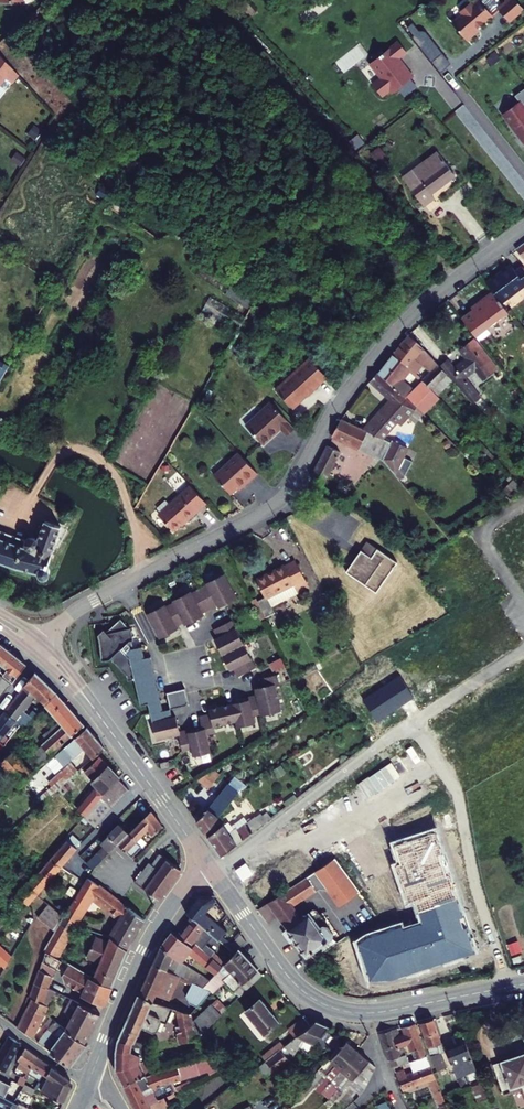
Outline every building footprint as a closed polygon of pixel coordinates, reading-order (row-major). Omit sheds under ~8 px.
[(479,26),(493,14),(481,0),(475,0),(471,3),(470,2),(465,7),(461,10),(464,14),(454,24),(469,40),(481,29),(479,27),(479,26)] [(510,20),(523,7),(523,6),(518,0),(507,0),(499,8),(510,20)] [(412,23),(407,27),(414,35),(412,36),(440,72),(452,63),(427,32),(425,30),(423,30),(421,30),(420,31),(412,23)] [(415,76),(400,56),(406,52),(398,42),(371,63),(381,77),(373,83),(382,96),(391,89),(393,92),(398,88),(404,96),(417,86),(411,78),(415,76)] [(0,51),(0,84),(6,76),(14,82),(21,72),(0,51)] [(519,147),(523,143),(523,117),(522,115),(523,114),(523,95),(520,90),(509,99),(513,104),(496,117),(519,147)] [(444,152),(409,177),(429,205),(440,197),(436,191),(430,195),(419,179),(448,158),(444,152)] [(448,158),(419,179),(430,195),(436,191),(460,174),(448,158)] [(516,248),(523,259),(523,242),(516,248)] [(492,287),(504,302),(523,287),(523,268),(523,266),(515,272),(512,267),(497,280),(495,276),(488,282),(492,287)] [(230,286),(225,294),(245,306),(250,298),(230,286)] [(472,307),(462,315),(476,333),(508,308),(504,302),(492,287),(470,305),(472,307)] [(202,310),(223,322),(231,308),(210,296),(202,310)] [(415,327),(395,343),(406,355),(413,348),(422,358),(415,364),(439,390),(456,375),(444,361),(415,327)] [(451,354),(444,361),(456,375),(476,398),(483,392),(467,373),(477,365),(485,375),(500,364),(478,333),(465,343),(471,352),(459,363),(451,354)] [(377,361),(381,365),(408,392),(418,401),(422,406),(439,390),(415,364),(408,371),(399,361),(406,355),(395,343),(377,361)] [(307,388),(310,391),(331,369),(314,352),(281,384),(295,399),(307,388)] [(408,392),(381,365),(371,375),(394,398),(383,408),(387,412),(408,392)] [(387,412),(383,408),(368,423),(383,433),(385,434),(418,401),(408,392),(387,412)] [(250,419),(267,436),(284,420),(291,427),(299,419),(274,395),(250,419)] [(383,433),(350,411),(341,430),(374,451),(383,433)] [(395,440),(383,433),(374,451),(386,457),(395,440)] [(355,445),(337,437),(322,469),(339,480),(355,445)] [(401,464),(412,447),(396,437),(395,440),(386,457),(401,475),(406,470),(401,464)] [(248,472),(250,474),(262,463),(242,443),(218,467),(235,485),(248,472)] [(191,512),(192,513),(211,495),(195,479),(164,509),(179,524),(191,512)] [(517,492),(508,483),(498,493),(507,502),(517,492)] [(17,568),(39,573),(40,575),(42,576),(44,577),(46,578),(48,577),(51,575),(52,571),(52,568),(50,566),(56,547),(63,526),(46,519),(39,538),(37,537),(36,536),(34,535),(32,535),(30,536),(28,537),(27,539),(0,530),(0,562),(17,568)] [(370,545),(349,572),(377,592),(398,564),(370,545)] [(294,560),(256,579),(265,597),(266,598),(267,597),(292,585),(294,589),(306,582),(294,560)] [(166,601),(149,609),(162,637),(180,628),(178,625),(186,621),(188,624),(205,616),(203,612),(219,604),(220,608),(238,599),(224,572),(207,581),(208,584),(193,591),(191,588),(174,597),(175,600),(168,604),(166,601)] [(306,582),(294,589),(297,594),(309,588),(306,582)] [(266,598),(265,597),(254,601),(264,619),(274,613),(267,597),(266,598)] [(256,669),(232,621),(213,630),(217,637),(213,639),(230,672),(234,670),(238,678),(256,669)] [(152,723),(172,719),(170,709),(168,700),(159,702),(150,658),(144,660),(142,647),(136,649),(132,628),(126,629),(120,623),(108,634),(104,631),(98,636),(102,661),(111,659),(113,657),(129,676),(130,680),(136,679),(141,706),(148,704),(152,723)] [(16,680),(26,667),(0,644),(0,667),(16,680)] [(14,683),(0,673),(0,700),(14,683)] [(37,676),(7,715),(19,724),(38,700),(45,706),(56,692),(37,676)] [(172,719),(152,723),(156,741),(178,737),(182,754),(191,752),(192,759),(210,756),(207,738),(215,736),(213,730),(234,726),(235,732),(252,729),(251,722),(280,716),(275,692),(278,691),(276,679),(258,683),(260,692),(253,693),(254,699),(246,701),(247,703),(209,711),(210,715),(200,717),(203,732),(188,735),(187,732),(180,734),(177,718),(172,719)] [(185,689),(166,693),(168,700),(170,709),(185,706),(188,703),(185,689)] [(85,724),(56,692),(45,706),(63,725),(41,744),(50,754),(85,724)] [(4,743),(19,724),(7,715),(0,723),(0,748),(4,743)] [(93,722),(67,744),(82,762),(87,758),(81,751),(93,741),(102,751),(111,743),(93,722)] [(4,743),(0,748),(0,760),(20,781),(37,766),(27,755),(21,760),(12,751),(18,743),(14,739),(8,747),(4,743)] [(67,744),(23,782),(42,805),(52,796),(40,781),(57,766),(66,776),(82,762),(67,744)] [(27,755),(37,766),(50,754),(41,744),(27,755)] [(98,810),(109,795),(126,775),(124,773),(126,771),(107,750),(91,765),(99,774),(98,775),(103,781),(88,803),(98,810)] [(223,760),(207,770),(218,779),(230,765),(223,760)] [(78,773),(68,782),(78,794),(88,785),(78,773)] [(109,795),(118,802),(134,785),(126,775),(109,795)] [(243,777),(204,808),(215,823),(251,787),(243,777)] [(94,814),(101,820),(118,802),(109,795),(98,810),(94,814)] [(241,811),(218,827),(235,851),(295,803),(288,795),(267,810),(264,805),(246,818),(241,811)] [(146,815),(123,837),(113,848),(126,860),(157,830),(146,815)] [(77,835),(86,842),(91,837),(86,833),(89,830),(84,826),(77,835)] [(98,850),(90,859),(96,865),(113,848),(123,837),(114,828),(95,846),(98,850)] [(77,835),(60,856),(72,865),(88,844),(86,842),(77,835)] [(60,856),(46,873),(57,883),(72,865),(60,856)] [(143,866),(129,885),(153,903),(175,873),(154,858),(146,868),(143,866)] [(81,867),(87,873),(96,865),(90,859),(81,867)] [(307,877),(317,891),(319,890),(325,890),(339,908),(359,893),(335,860),(307,877)] [(46,873),(37,884),(48,894),(55,885),(57,883),(46,873)] [(83,881),(91,886),(95,880),(85,873),(81,879),(83,881)] [(100,875),(74,916),(84,923),(102,894),(132,916),(121,936),(135,945),(151,915),(100,875)] [(307,877),(258,911),(268,925),(278,918),(308,960),(322,951),(318,945),(332,936),(333,930),(323,916),(317,915),(312,919),(306,911),(300,915),(294,907),(317,891),(307,877)] [(83,881),(77,890),(85,895),(91,886),(83,881)] [(51,920),(64,932),(74,916),(63,906),(58,911),(44,899),(48,894),(37,884),(27,896),(53,918),(51,920)] [(48,894),(53,898),(61,890),(55,885),(48,894)] [(77,890),(73,897),(80,903),(85,895),(77,890)] [(213,927),(220,918),(207,900),(192,900),(181,916),(187,921),(198,931),(213,944),(221,934),(213,927)] [(64,932),(54,949),(59,952),(64,955),(84,923),(74,916),(64,932)] [(198,931),(187,921),(172,940),(184,949),(187,945),(198,931)] [(318,945),(322,951),(347,931),(332,936),(318,945)] [(2,940),(21,960),(27,951),(9,933),(2,940)] [(216,970),(190,947),(187,952),(184,949),(172,940),(166,935),(155,950),(176,967),(183,957),(200,971),(193,978),(194,979),(203,985),(209,979),(216,970)] [(118,984),(135,945),(121,936),(120,936),(117,942),(107,936),(96,957),(111,965),(105,977),(118,984)] [(235,938),(223,952),(229,957),(233,953),(240,946),(235,938)] [(0,942),(0,967),(6,961),(14,969),(21,960),(2,940),(0,942)] [(219,967),(203,952),(205,950),(196,942),(190,947),(216,970),(219,967)] [(54,949),(42,977),(48,980),(59,952),(54,949)] [(147,967),(178,982),(183,972),(176,967),(155,950),(147,967)] [(59,952),(48,980),(56,983),(61,972),(67,957),(64,955),(59,952)] [(257,979),(233,953),(229,957),(219,967),(216,970),(209,979),(203,985),(197,991),(205,995),(217,984),(228,996),(229,995),(234,1000),(257,979)] [(118,984),(105,977),(67,957),(61,972),(81,983),(83,980),(113,998),(118,984)] [(191,1011),(205,995),(197,991),(190,988),(178,982),(147,967),(132,1000),(146,1006),(150,998),(162,1004),(172,983),(185,989),(180,1000),(184,1007),(191,1011)] [(190,988),(194,979),(193,978),(183,972),(178,982),(190,988)] [(42,977),(31,1003),(44,1010),(52,992),(45,987),(48,980),(42,977)] [(52,992),(56,983),(48,980),(45,987),(52,992)] [(161,1027),(168,1012),(146,1006),(132,1000),(112,1044),(126,1046),(128,1046),(135,1030),(147,1036),(152,1034),(156,1025),(161,1027)] [(261,1035),(273,1025),(254,1002),(239,1015),(259,1040),(263,1037),(261,1035)] [(31,1003),(24,1021),(37,1027),(44,1010),(31,1003)] [(79,1047),(95,1018),(66,1003),(59,1016),(67,1021),(61,1033),(79,1047)] [(206,1008),(215,1017),(220,1013),(211,1004),(206,1008)] [(216,1018),(215,1017),(206,1008),(187,1026),(190,1042),(216,1018)] [(175,1047),(191,1043),(190,1042),(187,1026),(185,1018),(173,1014),(176,1029),(172,1030),(175,1047)] [(437,1055),(432,1057),(436,1068),(454,1061),(450,1051),(437,1019),(424,1023),(437,1055)] [(291,1040),(305,1029),(298,1020),(282,1033),(289,1042),(291,1040)] [(81,1049),(79,1047),(61,1033),(49,1024),(37,1039),(50,1048),(44,1056),(64,1072),(81,1049)] [(320,1034),(323,1030),(310,1025),(305,1029),(291,1040),(297,1043),(293,1050),(302,1055),(305,1051),(309,1054),(313,1049),(320,1055),(325,1049),(330,1054),(335,1047),(320,1034)] [(418,1051),(422,1060),(432,1057),(418,1025),(404,1030),(413,1053),(418,1051)] [(412,1064),(405,1046),(401,1048),(398,1042),(402,1040),(398,1032),(382,1037),(396,1070),(397,1070),(412,1064)] [(404,1039),(402,1040),(398,1042),(401,1048),(405,1046),(407,1046),(404,1039)] [(15,1048),(3,1040),(0,1047),(0,1074),(15,1048)] [(125,1055),(126,1046),(112,1044),(110,1055),(110,1074),(118,1089),(140,1078),(140,1080),(146,1078),(141,1063),(135,1065),(135,1062),(135,1061),(134,1060),(125,1055)] [(470,1044),(450,1051),(454,1061),(460,1077),(479,1070),(470,1044)] [(336,1074),(352,1055),(341,1045),(325,1064),(320,1064),(291,1098),(298,1103),(309,1090),(323,1103),(332,1093),(325,1087),(336,1074)] [(274,1053),(278,1050),(275,1046),(256,1061),(260,1065),(274,1053)] [(15,1065),(12,1071),(23,1078),(32,1061),(20,1052),(12,1064),(15,1065)] [(269,1077),(283,1065),(274,1053),(260,1065),(269,1077)] [(352,1055),(336,1074),(325,1087),(332,1093),(323,1103),(318,1107),(320,1108),(324,1108),(344,1088),(348,1084),(348,1083),(359,1093),(370,1071),(352,1055)] [(444,1108),(453,1108),(436,1068),(432,1057),(422,1060),(412,1064),(397,1070),(406,1093),(434,1083),(444,1108)] [(497,1066),(508,1097),(523,1091),(523,1057),(497,1066)] [(64,1085),(32,1061),(23,1078),(34,1084),(38,1078),(43,1081),(35,1096),(58,1106),(65,1088),(64,1085)] [(199,1063),(191,1065),(194,1074),(201,1072),(199,1063)] [(195,1078),(194,1074),(191,1065),(146,1078),(140,1080),(140,1078),(118,1089),(127,1108),(142,1108),(144,1108),(158,1101),(153,1091),(158,1089),(164,1087),(195,1078)] [(262,1083),(269,1077),(260,1065),(252,1071),(262,1083)] [(355,1098),(359,1093),(348,1083),(348,1084),(344,1088),(355,1098)] [(10,1106),(15,1095),(0,1087),(0,1101),(10,1106)] [(168,1096),(164,1087),(158,1089),(153,1091),(158,1101),(168,1096)] [(479,1108),(492,1108),(484,1088),(472,1092),(479,1108)] [(32,1103),(15,1095),(10,1106),(16,1108),(29,1108),(32,1103)] [(459,1108),(466,1108),(471,1107),(468,1099),(457,1104),(459,1108)] [(158,1101),(144,1108),(142,1108),(162,1108),(158,1101)]
